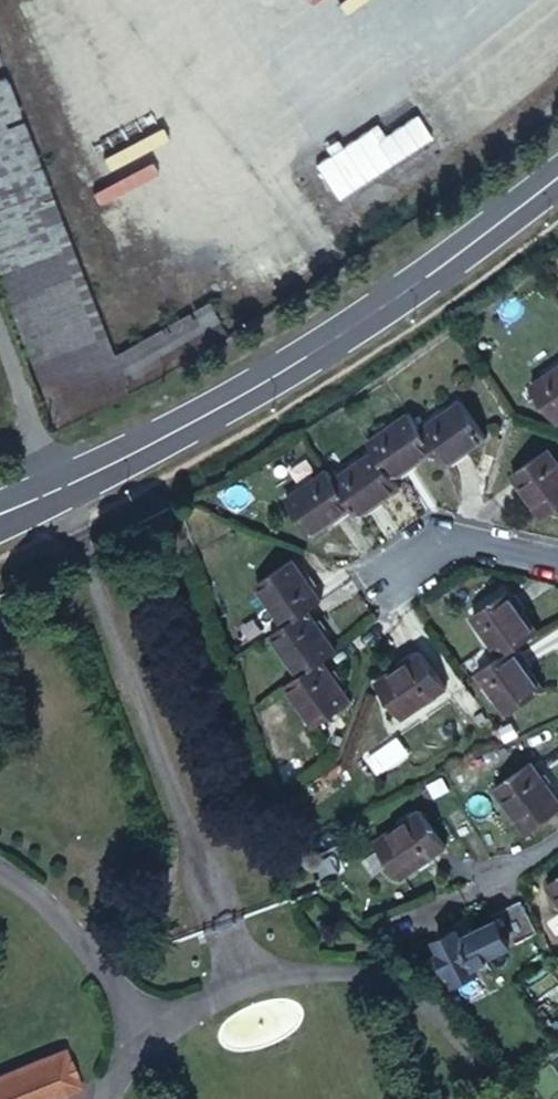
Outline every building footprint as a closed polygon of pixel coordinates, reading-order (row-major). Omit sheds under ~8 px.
[(67,451),(141,409),(168,393),(241,353),(220,319),(122,374),(0,58),(0,282),(67,451)] [(333,173),(319,182),(343,217),(435,155),(419,131),(380,158),(372,147),(345,164),(333,173)] [(340,157),(328,165),(333,173),(345,164),(340,157)] [(536,423),(557,457),(557,408),(536,423)] [(460,478),(438,444),(395,474),(418,508),(460,478)] [(402,498),(381,467),(338,496),(359,527),(402,498)] [(522,548),(554,522),(522,483),(493,505),(522,548)] [(363,546),(340,514),(298,542),(319,575),(363,546)] [(305,568),(286,539),(245,568),(265,596),(305,568)] [(293,666),(265,627),(235,649),(264,688),(293,666)] [(527,684),(498,643),(466,668),(495,708),(527,684)] [(394,716),(445,695),(427,651),(375,673),(394,716)] [(314,720),(285,683),(256,704),(286,743),(314,720)] [(484,725),(514,766),(544,742),(514,703),(484,725)] [(437,745),(417,715),(379,744),(400,773),(437,745)] [(530,802),(499,825),(526,864),(557,841),(557,840),(530,802)] [(447,890),(422,862),(381,896),(404,925),(447,890)] [(548,893),(557,905),(557,885),(548,893)] [(514,954),(499,923),(464,941),(459,932),(432,945),(438,957),(435,959),(446,983),(450,981),(456,993),(483,979),(479,971),(489,966),(514,954)] [(0,1087),(0,1098),(67,1098),(80,1093),(63,1055),(3,1085),(0,1087)]
